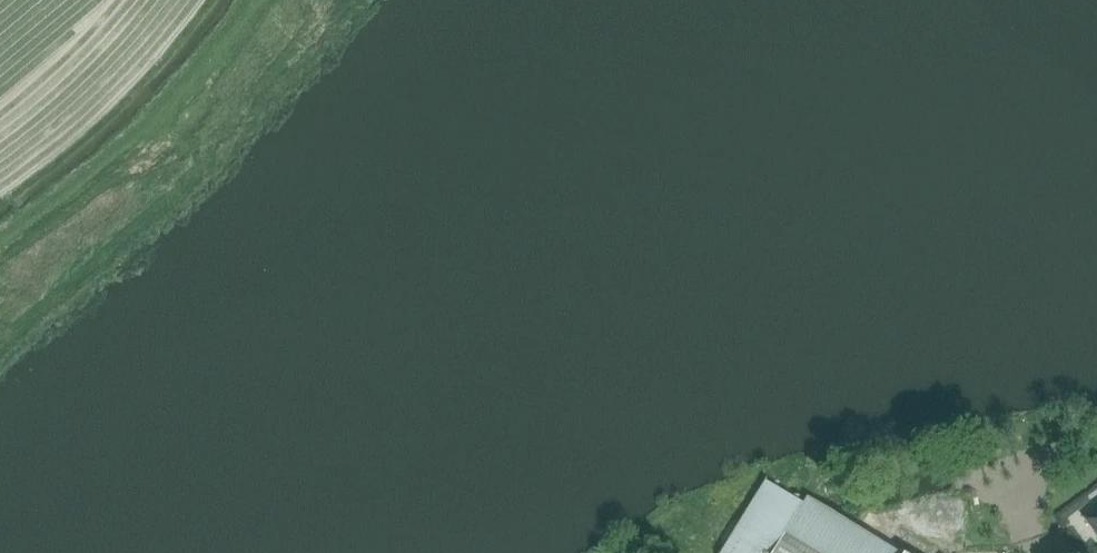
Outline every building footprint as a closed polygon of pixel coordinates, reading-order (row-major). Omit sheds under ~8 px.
[(720,552),(897,552),(834,515),(823,508),(806,498),(795,516),(757,494),(720,552)] [(1085,522),(1096,538),(1096,513),(1085,522)]
